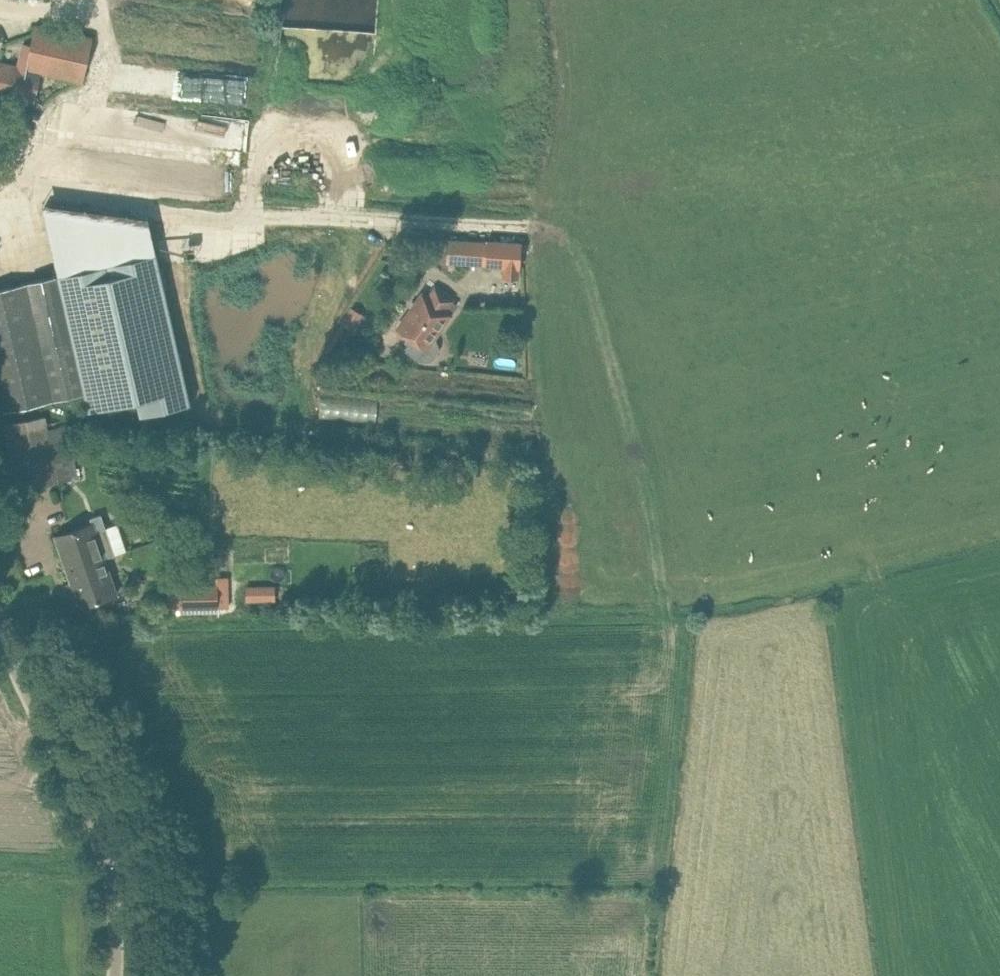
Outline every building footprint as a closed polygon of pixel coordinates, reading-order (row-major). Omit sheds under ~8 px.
[(86,61),(91,37),(35,25),(31,45),(23,43),(18,66),(0,62),(0,93),(20,97),(27,69),(82,81),(86,61)] [(449,237),(448,261),(466,262),(466,263),(486,264),(486,265),(504,266),(503,276),(517,277),(519,247),(520,241),(488,239),(470,238),(449,237)] [(155,252),(57,275),(84,392),(88,410),(136,399),(140,415),(190,403),(155,252)] [(57,275),(0,288),(0,397),(3,411),(84,392),(57,275)] [(434,342),(431,340),(457,305),(435,289),(428,298),(422,294),(398,327),(409,336),(405,341),(409,343),(405,349),(423,362),(430,363),(435,359),(439,354),(438,347),(434,342)] [(354,331),(364,315),(351,307),(341,323),(354,331)] [(5,425),(17,490),(59,480),(58,474),(70,471),(66,456),(77,454),(69,418),(47,422),(46,416),(5,425)] [(74,529),(55,535),(67,570),(71,581),(65,583),(68,594),(74,592),(79,606),(98,599),(117,593),(105,558),(105,557),(114,554),(101,514),(90,517),(92,523),(74,529)] [(189,581),(177,581),(177,606),(178,612),(219,611),(219,606),(225,606),(225,578),(213,578),(213,585),(189,585),(189,581)] [(278,584),(249,583),(248,599),(277,599),(278,584)]
